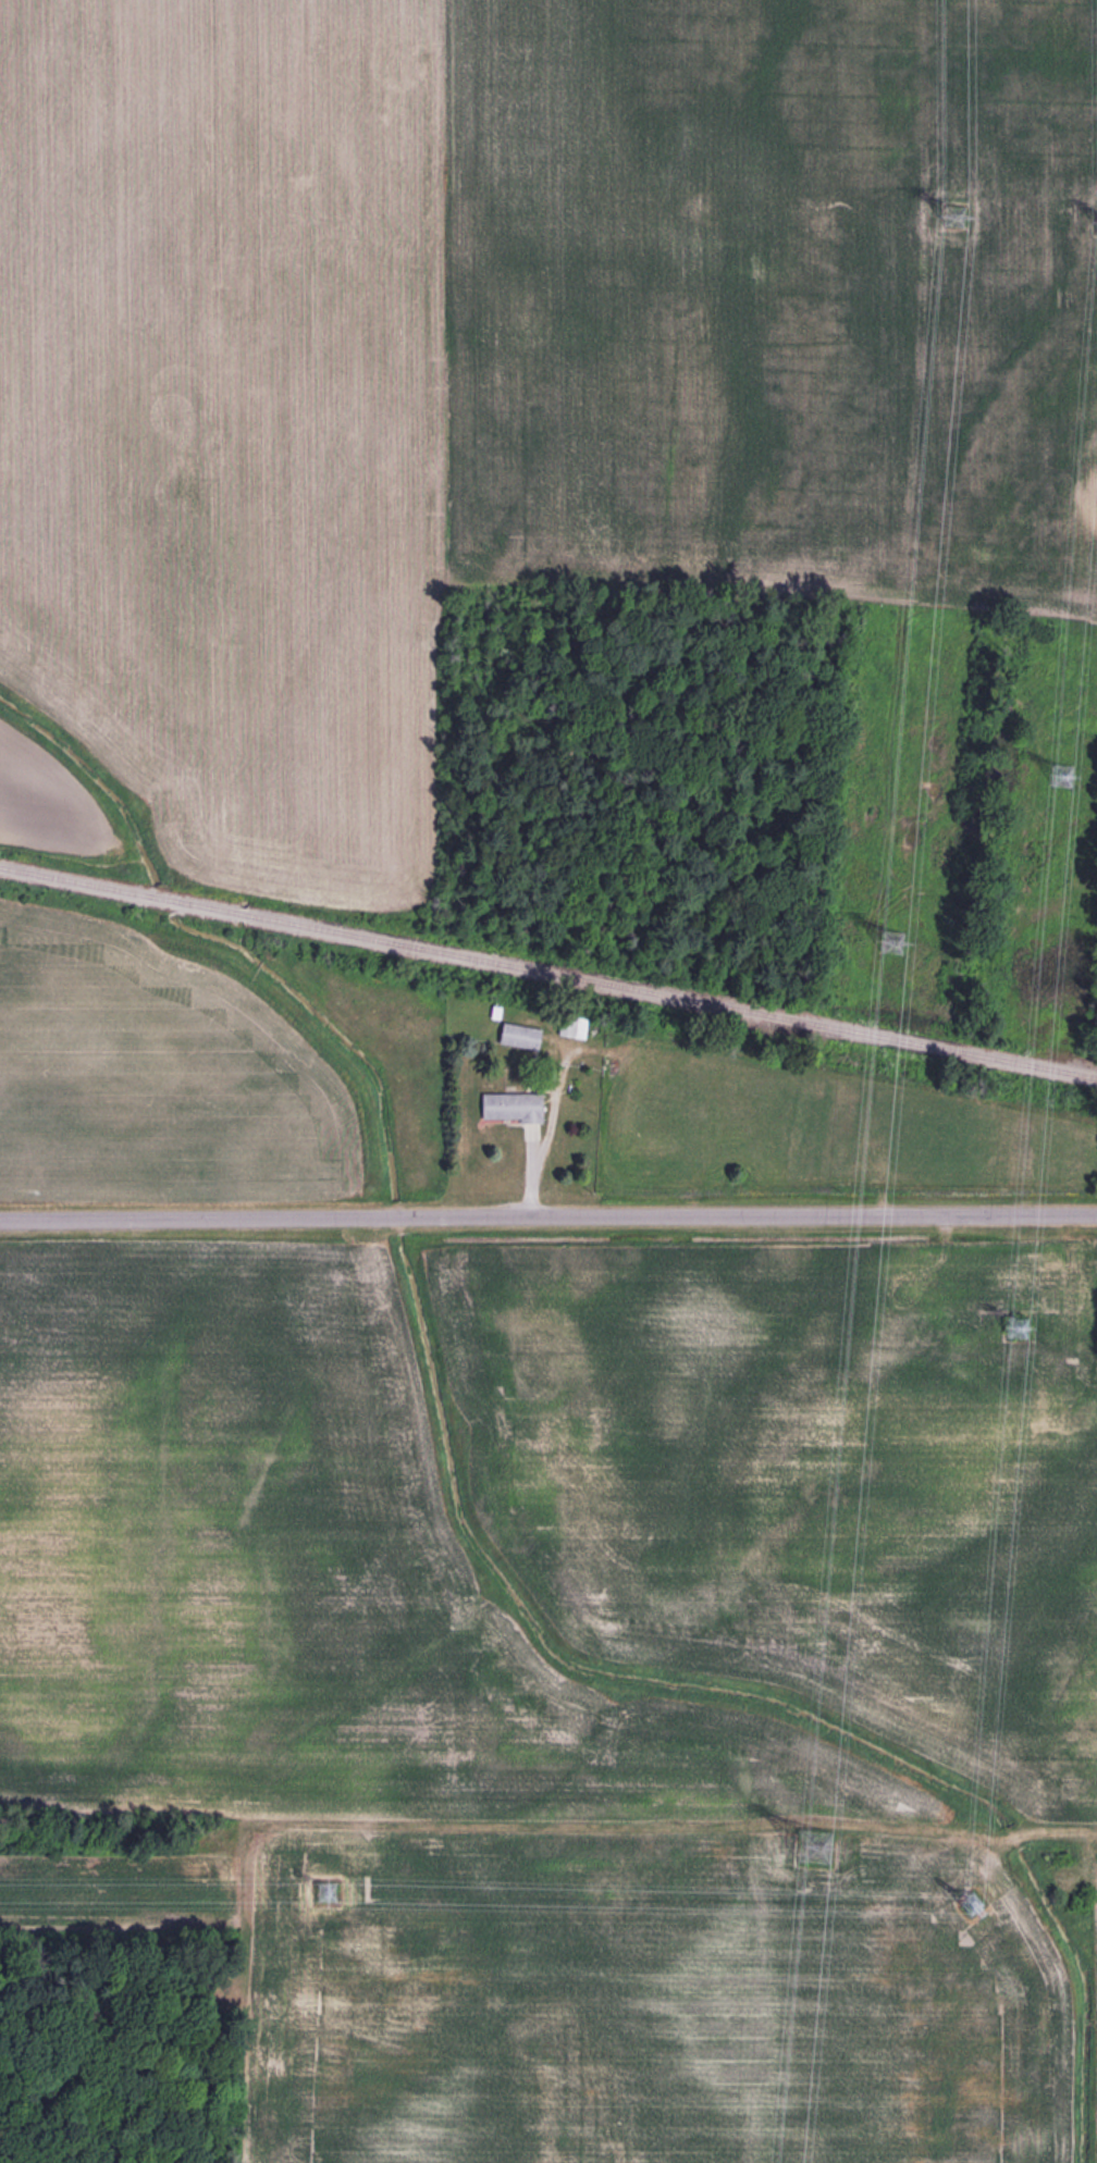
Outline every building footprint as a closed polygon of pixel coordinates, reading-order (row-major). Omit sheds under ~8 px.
[(496,1045),(538,1050),(541,1028),(498,1023),(496,1045)] [(478,1121),(539,1121),(539,1093),(478,1093),(478,1121)]
